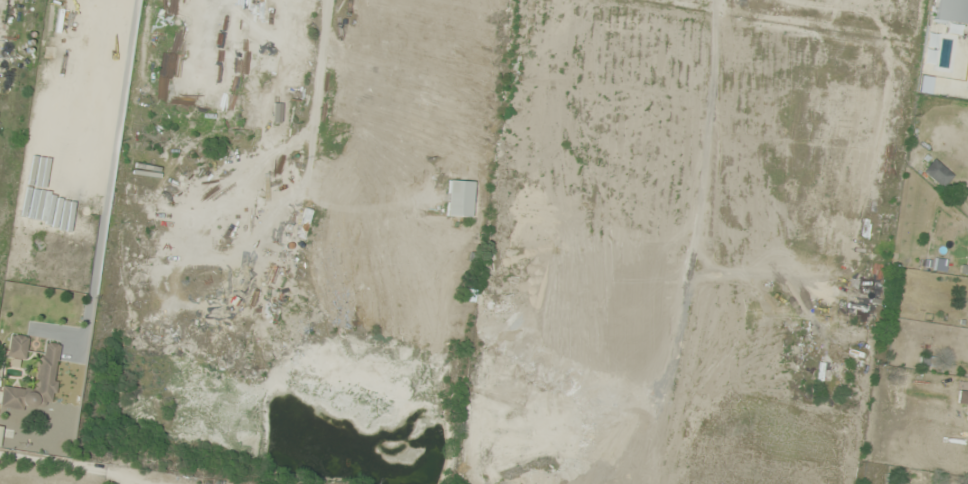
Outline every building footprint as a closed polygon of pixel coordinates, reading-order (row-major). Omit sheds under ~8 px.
[(922,170),(942,189),(954,177),(935,158),(922,170)] [(474,182),(450,180),(447,216),(471,217),(474,182)] [(26,359),(27,335),(9,335),(8,358),(26,359)] [(1,403),(52,410),(60,344),(45,342),(44,353),(39,352),(34,390),(3,386),(1,403)]
